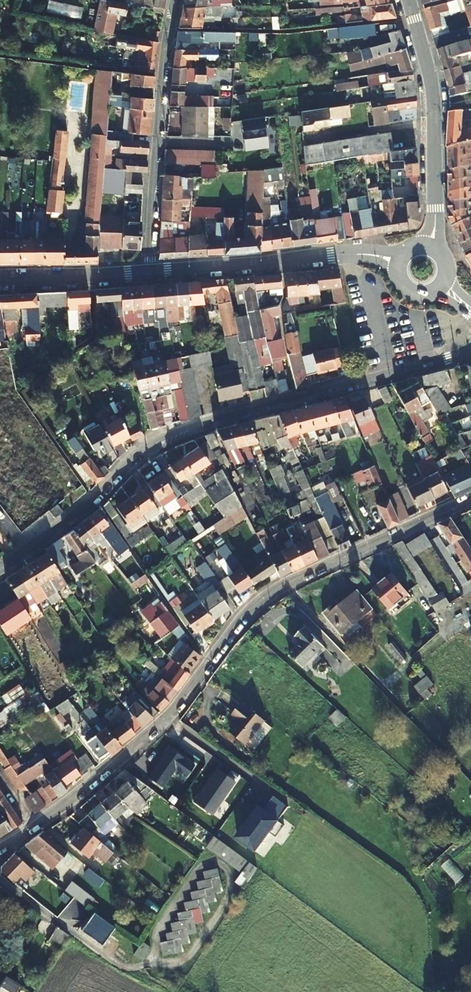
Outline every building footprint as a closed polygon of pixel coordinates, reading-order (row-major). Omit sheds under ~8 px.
[(110,34),(113,23),(114,13),(124,15),(126,2),(116,0),(100,0),(93,31),(107,33),(110,34)] [(142,6),(151,8),(152,6),(160,7),(164,8),(165,0),(143,0),(142,6)] [(432,38),(434,37),(446,34),(444,26),(442,27),(438,15),(449,12),(450,15),(465,10),(462,0),(455,0),(425,9),(423,10),(432,38)] [(465,10),(470,27),(470,0),(462,0),(465,10)] [(388,3),(366,5),(359,5),(360,15),(349,16),(348,7),(343,8),(342,6),(324,7),(325,12),(343,11),(343,15),(337,15),(337,23),(394,18),(389,3),(388,3)] [(181,8),(179,16),(181,16),(219,16),(219,6),(211,6),(204,6),(181,8)] [(442,27),(444,26),(442,19),(450,16),(450,15),(449,12),(438,15),(442,27)] [(181,16),(179,16),(177,27),(200,27),(201,21),(202,20),(224,21),(224,28),(230,28),(231,16),(219,16),(181,16)] [(396,21),(349,26),(350,37),(374,34),(375,36),(386,32),(398,29),(396,21)] [(386,32),(388,38),(389,42),(369,47),(359,50),(358,50),(360,60),(404,48),(398,29),(386,32)] [(177,31),(175,43),(200,43),(201,42),(212,41),(234,41),(234,32),(177,31)] [(432,38),(436,49),(437,49),(453,44),(450,32),(446,34),(434,37),(432,38)] [(126,38),(127,36),(110,34),(107,33),(105,45),(125,48),(126,38)] [(126,38),(125,48),(138,50),(137,54),(124,52),(123,58),(125,58),(135,59),(144,60),(145,55),(154,57),(155,57),(157,41),(156,41),(143,39),(127,36),(126,38)] [(368,44),(369,47),(389,42),(388,38),(368,44)] [(455,67),(452,58),(470,52),(470,39),(453,44),(437,49),(436,49),(442,71),(444,71),(455,67)] [(358,50),(349,51),(355,70),(383,62),(385,66),(396,63),(398,70),(410,68),(404,48),(360,60),(358,50)] [(171,67),(188,67),(189,58),(217,58),(217,49),(175,49),(174,49),(171,67)] [(144,60),(135,59),(135,63),(134,70),(154,72),(155,57),(154,57),(145,55),(144,60)] [(455,67),(444,71),(442,71),(445,78),(448,90),(448,98),(470,92),(470,78),(469,72),(463,73),(461,66),(455,67)] [(171,67),(170,84),(183,84),(184,81),(203,81),(204,73),(232,73),(233,67),(231,67),(188,67),(171,67)] [(96,68),(91,136),(105,137),(105,131),(107,106),(108,94),(109,78),(109,70),(96,68)] [(398,70),(385,72),(387,83),(392,82),(410,80),(412,79),(410,68),(398,70)] [(132,86),(131,96),(152,98),(153,75),(109,70),(109,78),(119,80),(129,79),(128,85),(132,86)] [(387,83),(385,72),(378,73),(380,84),(387,83)] [(361,87),(369,86),(367,74),(359,75),(361,87)] [(413,94),(414,94),(412,79),(410,80),(392,82),(394,97),(413,94)] [(361,87),(356,88),(336,91),(336,96),(347,95),(348,98),(370,95),(369,86),(361,87)] [(183,90),(169,90),(168,106),(180,106),(205,106),(205,94),(182,94),(183,90)] [(389,111),(414,107),(416,107),(414,94),(413,94),(394,97),(383,99),(385,112),(389,111)] [(129,108),(150,110),(151,110),(152,98),(131,96),(121,95),(120,106),(129,107),(129,108)] [(390,116),(389,111),(385,112),(383,99),(370,101),(373,127),(388,124),(388,122),(387,117),(390,116)] [(299,111),(301,130),(308,129),(311,127),(314,130),(317,129),(319,125),(329,124),(328,118),(349,114),(347,104),(299,111)] [(205,106),(180,106),(180,114),(181,114),(181,135),(205,135),(205,106)] [(388,122),(390,122),(414,119),(414,107),(389,111),(390,116),(387,117),(388,122)] [(150,110),(129,108),(126,132),(105,131),(105,137),(105,138),(106,138),(130,140),(131,133),(148,134),(150,110)] [(447,147),(448,147),(470,140),(470,127),(461,130),(462,111),(450,113),(449,113),(447,147)] [(263,116),(240,120),(241,131),(243,130),(245,138),(242,138),(244,150),(268,146),(266,135),(264,135),(263,128),(265,127),(263,116)] [(360,155),(376,152),(388,151),(391,150),(389,131),(356,136),(360,155)] [(61,190),(60,190),(66,133),(54,132),(50,160),(44,210),(45,210),(49,211),(48,217),(57,218),(61,190)] [(88,167),(85,204),(85,222),(84,222),(84,244),(84,246),(62,246),(62,262),(62,263),(96,263),(96,262),(96,251),(98,250),(98,246),(99,231),(98,222),(98,216),(100,193),(102,169),(102,168),(104,153),(105,138),(105,137),(91,136),(88,167)] [(323,161),(331,159),(347,157),(360,155),(356,136),(319,143),(323,161)] [(104,153),(110,153),(111,145),(119,146),(119,151),(147,153),(148,141),(130,140),(106,138),(105,138),(104,153)] [(447,147),(447,159),(448,159),(470,153),(470,140),(448,147),(447,147)] [(305,164),(315,162),(323,161),(319,143),(302,146),(304,159),(305,164)] [(388,151),(389,161),(395,160),(396,162),(402,161),(403,167),(389,169),(390,177),(391,177),(401,176),(411,176),(415,176),(416,176),(415,147),(391,150),(388,151)] [(172,149),(164,149),(163,163),(165,163),(171,164),(172,149)] [(216,151),(207,151),(207,165),(214,165),(216,165),(216,151)] [(376,152),(360,155),(362,167),(366,188),(375,186),(371,166),(378,164),(376,152)] [(104,153),(102,168),(124,169),(124,171),(130,171),(145,172),(146,160),(116,158),(115,163),(109,163),(110,153),(104,153)] [(448,159),(447,159),(447,170),(448,170),(470,166),(470,153),(448,159)] [(360,155),(347,157),(349,169),(362,167),(360,155)] [(296,172),(306,171),(305,164),(304,159),(294,161),(296,172)] [(316,169),(315,162),(305,164),(306,171),(316,169)] [(470,176),(470,166),(448,170),(447,170),(447,181),(449,180),(470,176)] [(197,177),(205,177),(214,177),(214,168),(198,167),(197,177)] [(282,167),(263,169),(262,181),(263,181),(272,181),(283,180),(282,167)] [(130,171),(124,171),(104,169),(102,169),(100,193),(123,195),(123,192),(124,184),(129,184),(130,171)] [(263,169),(245,170),(243,238),(232,239),(232,217),(223,217),(222,217),(223,252),(223,254),(259,251),(259,250),(260,226),(261,201),(262,181),(263,169)] [(175,186),(177,176),(166,175),(164,175),(162,175),(161,185),(175,186)] [(390,177),(391,188),(392,198),(394,198),(395,198),(398,197),(402,197),(404,196),(404,194),(401,176),(391,177),(390,177)] [(449,180),(447,181),(447,191),(449,191),(470,186),(470,176),(449,180)] [(222,217),(223,217),(223,208),(202,206),(205,177),(197,177),(191,177),(191,178),(190,192),(190,200),(189,210),(188,216),(190,216),(202,216),(222,217)] [(278,181),(280,202),(286,201),(285,196),(283,180),(272,181),(272,182),(278,181)] [(275,199),(272,182),(272,181),(263,181),(262,181),(261,201),(269,200),(275,199)] [(142,185),(129,184),(124,184),(123,192),(141,194),(142,185)] [(181,192),(181,186),(175,186),(161,185),(160,199),(162,199),(180,199),(188,200),(190,200),(190,192),(181,192)] [(302,185),(297,185),(298,194),(304,193),(306,193),(306,189),(302,189),(302,185)] [(448,202),(449,202),(470,197),(470,186),(449,191),(447,191),(448,202)] [(334,222),(333,215),(319,216),(318,209),(318,207),(315,188),(308,189),(311,209),(312,217),(316,242),(316,243),(345,239),(344,237),(342,224),(342,221),(334,222)] [(392,198),(391,188),(380,190),(383,213),(384,217),(372,220),(375,233),(375,234),(396,231),(396,229),(392,198)] [(307,209),(304,193),(298,194),(300,208),(300,210),(307,209)] [(417,193),(404,194),(404,196),(402,197),(403,202),(417,200),(417,193)] [(304,232),(301,218),(295,218),(294,209),(294,207),(293,207),(291,195),(285,196),(286,201),(288,213),(292,245),(292,246),(302,245),(302,244),(300,232),(304,232)] [(396,207),(395,198),(394,198),(392,198),(396,229),(396,231),(406,229),(406,228),(403,202),(402,197),(398,197),(398,207),(396,207)] [(448,202),(448,212),(449,212),(470,207),(470,197),(449,202),(448,202)] [(180,210),(180,199),(162,199),(160,199),(160,209),(180,210)] [(269,210),(277,209),(275,199),(269,200),(269,210)] [(406,228),(406,229),(411,229),(413,227),(418,221),(417,200),(403,202),(406,228)] [(448,212),(448,219),(451,226),(453,226),(470,217),(470,207),(449,212),(448,212)] [(372,220),(371,215),(370,208),(357,210),(359,221),(342,224),(344,237),(345,239),(375,234),(375,233),(372,220)] [(160,209),(159,221),(172,221),(179,221),(180,210),(160,209)] [(300,210),(301,218),(304,232),(300,232),(302,244),(302,245),(316,243),(316,242),(312,217),(309,218),(308,209),(307,209),(300,210)] [(282,214),(278,215),(278,224),(281,247),(281,248),(292,246),(292,245),(288,213),(282,214)] [(334,222),(342,221),(340,213),(333,215),(334,222)] [(278,224),(278,215),(269,216),(270,225),(271,248),(271,249),(281,248),(281,247),(278,224)] [(122,218),(98,216),(98,222),(99,231),(98,246),(121,247),(122,222),(122,218)] [(202,218),(202,220),(215,221),(215,233),(205,234),(205,254),(205,255),(223,254),(223,252),(222,217),(202,216),(202,218)] [(455,236),(457,235),(470,228),(470,217),(453,226),(451,226),(455,236)] [(159,221),(159,230),(161,230),(161,238),(159,238),(158,258),(169,258),(169,257),(169,246),(178,245),(178,237),(176,237),(171,237),(172,223),(172,221),(159,221)] [(139,223),(122,222),(121,247),(137,248),(139,223)] [(259,250),(259,251),(271,249),(271,248),(270,225),(260,226),(259,250)] [(455,236),(460,244),(461,244),(470,239),(470,228),(457,235),(455,236)] [(5,240),(19,239),(19,231),(14,231),(6,232),(5,240)] [(27,231),(19,231),(19,239),(31,239),(31,231),(27,231)] [(44,231),(31,231),(31,239),(43,239),(44,231)] [(43,239),(60,239),(60,231),(44,231),(43,239)] [(205,233),(201,233),(187,233),(187,236),(186,255),(186,257),(205,255),(205,254),(205,234),(205,233)] [(169,257),(169,258),(186,257),(186,255),(187,236),(178,237),(178,245),(169,246),(169,257)] [(5,263),(5,265),(18,264),(18,263),(19,239),(5,240),(5,263)] [(18,263),(18,264),(31,264),(31,263),(31,239),(19,239),(18,263)] [(31,263),(31,264),(42,264),(42,263),(43,239),(31,239),(31,263)] [(42,264),(62,263),(62,262),(62,246),(62,243),(62,239),(60,239),(43,239),(42,263),(42,264)] [(460,244),(463,254),(470,250),(470,239),(461,244),(460,244)] [(313,272),(317,290),(341,288),(336,269),(312,271),(313,272)] [(312,271),(303,272),(303,274),(307,296),(308,302),(319,299),(317,290),(313,272),(312,271)] [(303,274),(303,272),(293,273),(293,275),(297,298),(307,296),(303,274)] [(293,275),(293,273),(282,274),(285,296),(285,298),(290,313),(292,313),(299,311),(299,310),(298,308),(293,309),(292,298),(297,298),(293,275)] [(255,291),(281,288),(280,275),(252,277),(253,279),(255,291)] [(259,311),(255,291),(253,279),(252,277),(231,279),(232,281),(237,305),(245,304),(247,313),(259,311)] [(199,283),(201,295),(214,293),(224,338),(235,335),(236,335),(233,319),(225,281),(225,280),(199,282),(199,283)] [(188,306),(189,320),(194,319),(194,305),(202,304),(201,295),(199,283),(199,282),(192,282),(187,283),(188,306)] [(187,283),(175,284),(178,321),(179,321),(182,320),(181,306),(188,306),(187,283)] [(178,321),(175,284),(162,285),(165,307),(172,307),(173,321),(178,321)] [(142,324),(155,323),(153,309),(151,285),(139,287),(141,309),(142,324)] [(158,308),(165,307),(162,285),(151,285),(153,309),(155,323),(156,323),(157,323),(159,323),(158,308)] [(133,325),(129,287),(119,288),(121,316),(125,335),(128,346),(137,344),(133,325)] [(141,309),(139,287),(129,287),(133,325),(142,324),(141,309)] [(94,290),(95,311),(99,311),(98,301),(111,301),(111,318),(115,336),(125,335),(121,316),(119,288),(94,290)] [(69,351),(75,347),(74,336),(76,335),(76,312),(89,312),(88,291),(64,292),(64,294),(65,306),(69,350),(69,351)] [(64,294),(64,292),(36,294),(36,295),(37,308),(65,306),(64,294)] [(36,294),(18,295),(19,307),(20,307),(21,324),(22,328),(19,328),(18,329),(21,340),(39,340),(37,308),(36,295),(36,294)] [(0,295),(0,308),(19,307),(18,295),(0,295)] [(290,313),(285,298),(282,308),(282,315),(290,313)] [(265,341),(275,340),(270,313),(278,312),(278,307),(276,307),(259,311),(264,338),(265,341)] [(240,318),(233,319),(236,335),(235,335),(242,368),(243,372),(248,394),(264,391),(262,383),(254,349),(253,341),(263,339),(264,338),(259,311),(247,313),(247,316),(240,318)] [(294,323),(283,324),(286,351),(286,353),(288,352),(298,351),(300,351),(294,323)] [(19,328),(3,328),(3,340),(7,340),(21,340),(18,329),(19,328)] [(109,338),(97,340),(87,345),(97,367),(129,361),(131,361),(128,347),(128,346),(125,335),(115,336),(109,338)] [(231,370),(242,368),(235,335),(224,338),(231,370)] [(265,341),(264,338),(263,339),(253,341),(254,349),(266,347),(265,341)] [(282,355),(283,355),(282,351),(280,339),(279,339),(275,340),(265,341),(266,347),(269,358),(282,355)] [(9,355),(7,340),(3,340),(2,340),(0,340),(0,356),(9,355)] [(331,349),(336,367),(344,365),(340,347),(331,349)] [(301,356),(305,375),(336,367),(331,349),(301,356)] [(307,387),(305,375),(301,356),(300,351),(298,351),(288,352),(286,353),(291,374),(295,390),(307,387)] [(207,352),(201,353),(187,356),(190,368),(210,365),(207,352)] [(269,358),(273,373),(283,371),(281,361),(284,360),(283,355),(282,355),(269,358)] [(185,357),(175,358),(177,371),(190,368),(187,356),(185,357)] [(175,358),(164,361),(170,392),(174,391),(180,421),(188,419),(188,418),(177,371),(175,358)] [(164,361),(151,363),(159,396),(161,410),(164,424),(164,425),(170,424),(168,409),(166,409),(163,396),(171,395),(170,392),(164,361)] [(142,366),(147,390),(150,389),(156,411),(161,410),(159,396),(151,363),(142,366)] [(137,388),(141,401),(145,400),(148,412),(145,413),(149,428),(150,429),(157,427),(157,426),(147,391),(147,390),(142,366),(131,368),(133,372),(137,388)] [(188,419),(200,416),(190,368),(177,371),(188,418),(188,419)] [(440,412),(449,409),(437,387),(450,383),(444,371),(413,379),(414,380),(416,383),(428,401),(435,414),(437,413),(440,412)] [(125,393),(137,388),(133,372),(131,373),(119,378),(125,393)] [(248,394),(243,372),(214,378),(220,401),(248,394)] [(279,393),(275,380),(262,383),(264,391),(265,396),(279,393)] [(396,394),(423,444),(431,439),(422,421),(431,417),(427,409),(421,412),(419,406),(428,401),(416,383),(396,394)] [(377,390),(383,403),(390,400),(383,388),(377,390)] [(168,409),(172,408),(172,405),(172,404),(171,395),(163,396),(166,409),(168,409)] [(376,428),(362,397),(347,403),(361,435),(376,428)] [(329,403),(344,438),(350,436),(344,421),(352,420),(343,398),(328,402),(329,403)] [(131,442),(142,435),(137,425),(134,426),(123,400),(114,405),(119,415),(129,438),(131,442)] [(317,406),(325,426),(332,441),(344,438),(329,403),(328,402),(320,404),(316,405),(317,406)] [(303,410),(312,430),(318,444),(324,443),(319,429),(325,426),(317,406),(316,405),(302,408),(303,410)] [(302,408),(289,412),(290,413),(303,441),(306,448),(311,447),(305,432),(312,430),(303,410),(302,408)] [(277,416),(289,444),(292,449),(296,458),(300,455),(295,444),(303,441),(290,413),(289,412),(276,415),(277,416)] [(444,425),(448,424),(440,412),(437,413),(435,414),(443,426),(444,425)] [(129,438),(119,415),(101,424),(113,446),(129,438)] [(279,448),(289,444),(277,416),(276,415),(270,416),(265,418),(277,443),(279,448)] [(272,445),(277,443),(265,418),(261,419),(272,445)] [(238,426),(246,445),(251,444),(257,458),(262,457),(248,424),(248,422),(237,425),(238,426)] [(113,446),(101,424),(100,424),(83,433),(93,451),(99,448),(102,454),(113,448),(113,446)] [(444,425),(443,426),(451,438),(452,437),(456,436),(448,424),(444,425)] [(238,426),(237,425),(226,428),(227,429),(235,448),(240,447),(246,460),(252,458),(246,445),(238,426)] [(242,461),(238,453),(233,454),(230,449),(235,448),(227,429),(226,428),(215,431),(216,433),(217,435),(232,463),(242,461)] [(204,438),(210,448),(218,445),(212,434),(204,436),(204,438)] [(458,450),(468,445),(466,442),(461,444),(456,436),(452,437),(451,438),(458,450)] [(108,473),(106,470),(105,468),(104,467),(98,470),(77,441),(62,452),(89,490),(108,473)] [(337,457),(338,456),(333,444),(325,447),(330,459),(337,457)] [(181,458),(192,474),(208,464),(197,448),(181,458)] [(296,458),(292,449),(285,452),(289,461),(296,458)] [(370,465),(364,450),(360,452),(366,467),(370,465)] [(192,474),(181,458),(169,466),(178,481),(185,477),(193,488),(186,492),(183,488),(177,492),(185,504),(204,492),(199,485),(192,474)] [(422,460),(413,463),(420,476),(424,474),(423,471),(426,469),(422,460)] [(468,464),(441,476),(452,497),(453,498),(470,490),(470,470),(468,464)] [(380,484),(372,466),(358,471),(351,474),(355,484),(364,480),(368,489),(380,484)] [(199,485),(204,492),(221,518),(222,519),(240,506),(221,470),(199,485)] [(157,501),(161,507),(169,503),(175,511),(185,504),(177,492),(164,472),(145,484),(147,486),(157,501)] [(421,479),(422,481),(431,498),(445,491),(435,472),(421,479)] [(431,498),(422,481),(406,488),(415,507),(431,498)] [(338,550),(349,545),(330,505),(341,499),(333,482),(311,492),(312,493),(337,548),(338,550)] [(129,499),(140,515),(154,506),(152,503),(157,501),(147,486),(129,499)] [(337,548),(312,493),(307,494),(311,502),(304,504),(303,501),(285,508),(286,511),(289,518),(295,515),(307,509),(312,521),(301,526),(306,538),(315,557),(316,559),(337,548)] [(395,493),(386,497),(387,500),(390,507),(400,503),(395,493)] [(144,521),(140,515),(129,499),(115,508),(130,530),(144,521)] [(390,507),(387,500),(375,505),(380,516),(386,528),(397,523),(397,522),(390,507)] [(130,534),(107,501),(101,506),(124,538),(130,534)] [(390,507),(397,522),(407,518),(400,503),(390,507)] [(62,511),(58,505),(49,511),(54,517),(62,511)] [(245,516),(240,506),(222,519),(212,526),(218,534),(245,516)] [(103,536),(112,548),(118,544),(105,526),(109,524),(99,510),(89,518),(90,519),(103,536)] [(85,521),(81,523),(82,525),(91,538),(94,543),(103,536),(90,519),(89,518),(85,521)] [(435,526),(453,554),(455,552),(470,577),(470,549),(452,520),(452,519),(435,526)] [(82,525),(81,523),(72,530),(73,531),(83,544),(91,538),(82,525)] [(152,533),(148,527),(125,541),(130,548),(152,533)] [(285,529),(292,545),(301,564),(302,565),(316,559),(315,557),(306,538),(298,542),(290,527),(285,529)] [(72,530),(63,537),(79,560),(70,567),(75,575),(80,572),(95,561),(83,544),(73,531),(72,530)] [(290,571),(280,552),(275,554),(265,535),(263,536),(261,530),(254,533),(260,544),(263,550),(273,569),(277,577),(290,571)] [(271,536),(280,552),(290,571),(302,565),(301,564),(292,545),(285,548),(277,533),(271,536)] [(418,537),(426,549),(431,545),(424,534),(418,537)] [(181,537),(163,549),(168,555),(185,543),(184,542),(181,537)] [(420,553),(426,549),(418,537),(412,541),(420,553)] [(45,553),(57,571),(66,566),(56,551),(63,546),(58,540),(44,550),(45,553)] [(401,541),(392,545),(436,612),(448,604),(441,592),(437,595),(401,541)] [(414,557),(420,553),(412,541),(406,545),(414,557)] [(216,549),(232,572),(227,576),(238,593),(251,584),(240,567),(224,543),(216,549)] [(255,557),(263,550),(260,544),(251,550),(255,557)] [(263,550),(255,557),(240,567),(251,584),(273,569),(263,550)] [(143,574),(128,552),(125,555),(137,572),(125,579),(129,584),(130,583),(142,575),(143,574)] [(57,571),(45,553),(35,559),(35,561),(46,578),(53,574),(61,587),(65,584),(57,571)] [(204,562),(214,577),(224,571),(214,556),(204,562)] [(25,567),(44,597),(49,595),(41,582),(46,578),(35,561),(35,559),(25,566),(25,567)] [(200,603),(212,620),(228,609),(216,590),(221,587),(214,577),(204,562),(196,568),(206,583),(208,581),(215,590),(199,601),(200,603)] [(15,574),(26,591),(32,587),(40,599),(44,597),(25,567),(25,566),(15,572),(15,574)] [(406,591),(390,571),(370,587),(386,607),(406,591)] [(5,580),(12,591),(24,610),(26,613),(31,610),(28,606),(34,602),(26,591),(15,574),(15,572),(4,579),(5,580)] [(129,584),(133,589),(147,579),(143,574),(142,575),(130,583),(129,584)] [(0,582),(0,596),(1,598),(12,591),(5,580),(4,579),(0,582)] [(370,608),(355,589),(336,604),(334,601),(321,612),(339,634),(342,631),(355,620),(370,608)] [(177,597),(168,602),(172,608),(180,602),(177,597)] [(28,606),(31,610),(36,607),(34,602),(28,606)] [(152,615),(141,624),(133,631),(151,646),(154,644),(177,626),(178,624),(160,602),(152,607),(150,603),(146,607),(152,615)] [(178,617),(190,635),(212,620),(200,603),(178,617)] [(359,625),(355,620),(342,631),(346,635),(359,625)] [(301,667),(322,647),(303,626),(293,636),(300,643),(289,655),(301,667)] [(170,659),(172,661),(173,662),(186,672),(198,656),(183,643),(170,659)] [(154,644),(151,646),(149,647),(160,660),(166,655),(155,645),(154,644)] [(134,669),(131,672),(139,679),(140,677),(143,680),(147,676),(157,684),(153,688),(166,700),(167,702),(169,700),(172,696),(176,691),(174,690),(166,684),(167,683),(159,677),(152,671),(151,672),(135,658),(129,665),(134,669)] [(185,678),(189,673),(187,672),(186,672),(173,662),(172,661),(159,677),(167,683),(166,684),(174,690),(176,691),(185,678)] [(424,674),(418,666),(406,676),(412,684),(424,674)] [(63,674),(54,680),(61,690),(64,688),(92,723),(93,722),(96,725),(90,729),(108,753),(109,754),(120,746),(119,744),(118,743),(99,719),(63,674)] [(139,692),(159,710),(160,709),(167,702),(166,700),(153,688),(152,687),(147,683),(139,692)] [(120,702),(131,716),(139,725),(140,727),(147,721),(156,712),(155,711),(134,691),(120,702)] [(61,716),(73,708),(66,698),(54,706),(58,712),(54,716),(67,732),(75,726),(71,720),(67,723),(61,716)] [(239,705),(231,715),(237,721),(228,731),(245,745),(252,737),(260,744),(272,730),(247,709),(246,711),(239,705)] [(139,725),(131,716),(119,726),(108,712),(99,719),(118,743),(119,744),(140,727),(139,725)] [(80,729),(86,724),(83,720),(76,725),(80,729)] [(108,753),(90,729),(80,736),(100,761),(109,754),(108,753)] [(186,776),(194,765),(168,747),(147,777),(160,787),(174,768),(186,776)] [(18,775),(43,757),(40,753),(24,763),(23,761),(13,768),(18,775)] [(78,758),(79,760),(86,769),(92,764),(85,753),(78,758)] [(3,754),(0,755),(0,763),(4,769),(9,766),(10,765),(8,761),(7,760),(3,754)] [(72,765),(64,754),(54,761),(58,766),(52,770),(63,786),(79,774),(72,765)] [(43,757),(18,775),(19,777),(22,781),(39,770),(47,782),(40,787),(51,800),(65,789),(64,788),(63,786),(52,770),(43,757)] [(72,765),(79,774),(80,776),(86,770),(86,769),(79,760),(72,765)] [(18,775),(13,768),(10,765),(9,766),(4,769),(2,770),(5,773),(11,782),(19,777),(18,775)] [(193,802),(211,814),(234,781),(216,768),(193,802)] [(114,792),(127,807),(132,810),(154,791),(133,776),(114,792)] [(25,786),(22,781),(19,777),(11,782),(14,787),(19,793),(26,788),(25,786)] [(51,800),(40,787),(30,794),(23,799),(24,801),(25,802),(33,813),(49,802),(51,800)] [(26,788),(19,793),(23,799),(30,794),(29,792),(26,788)] [(113,819),(127,807),(114,792),(100,803),(113,819)] [(250,821),(237,838),(255,851),(269,831),(275,836),(284,825),(277,820),(287,806),(272,795),(262,809),(258,806),(248,820),(250,821)] [(3,818),(5,817),(13,811),(2,796),(0,797),(0,813),(3,818)] [(83,827),(102,843),(107,839),(103,834),(116,823),(113,819),(100,803),(78,823),(83,827)] [(19,824),(20,823),(13,811),(5,817),(3,818),(10,827),(11,829),(19,824)] [(11,829),(10,827),(3,818),(0,813),(0,835),(11,829)] [(102,843),(83,827),(70,843),(90,859),(95,854),(98,857),(107,847),(102,843)] [(40,832),(23,846),(47,866),(54,857),(58,861),(65,852),(42,832),(41,831),(40,832)] [(234,883),(242,889),(254,869),(255,868),(249,863),(242,858),(235,853),(228,848),(221,842),(215,837),(206,849),(212,853),(220,859),(226,864),(233,869),(240,875),(234,883)] [(13,882),(19,876),(23,879),(31,871),(14,853),(0,867),(0,869),(0,871),(13,882)] [(54,857),(47,866),(51,869),(58,861),(54,857)] [(104,880),(88,868),(82,876),(98,888),(104,880)] [(205,880),(209,879),(217,877),(215,869),(204,872),(205,880)] [(217,877),(209,879),(211,887),(212,892),(220,890),(217,877)] [(209,879),(205,880),(196,882),(198,890),(204,888),(211,887),(209,879)] [(70,882),(63,891),(68,894),(72,897),(85,906),(91,897),(70,882)] [(205,898),(206,902),(214,900),(212,892),(211,887),(204,888),(205,898)] [(197,900),(205,898),(204,888),(198,890),(189,892),(191,901),(197,900)] [(199,908),(199,913),(208,911),(206,902),(205,898),(197,900),(199,908)] [(191,910),(199,908),(197,900),(191,901),(184,903),(185,911),(191,910)] [(193,918),(194,924),(201,922),(199,913),(199,908),(191,910),(193,918)] [(35,918),(23,910),(19,916),(30,925),(35,918)] [(185,920),(193,918),(191,910),(185,911),(179,913),(181,921),(185,920)] [(114,927),(92,912),(92,913),(85,922),(80,929),(101,944),(114,927)] [(187,928),(188,934),(196,932),(194,924),(193,918),(185,920),(187,928)] [(179,930),(187,928),(185,920),(181,921),(171,923),(173,932),(179,930)] [(47,939),(60,948),(67,936),(68,935),(56,927),(53,930),(47,939)] [(179,930),(181,938),(182,944),(190,941),(188,934),(187,928),(179,930)] [(179,930),(173,932),(165,934),(166,941),(172,940),(181,938),(179,930)] [(172,940),(175,953),(183,952),(182,944),(181,938),(172,940)] [(172,940),(166,941),(159,943),(160,951),(167,950),(168,955),(175,953),(172,940)] [(149,947),(141,942),(133,954),(141,960),(149,947)] [(17,984),(4,976),(0,983),(0,991),(12,991),(17,984)]
